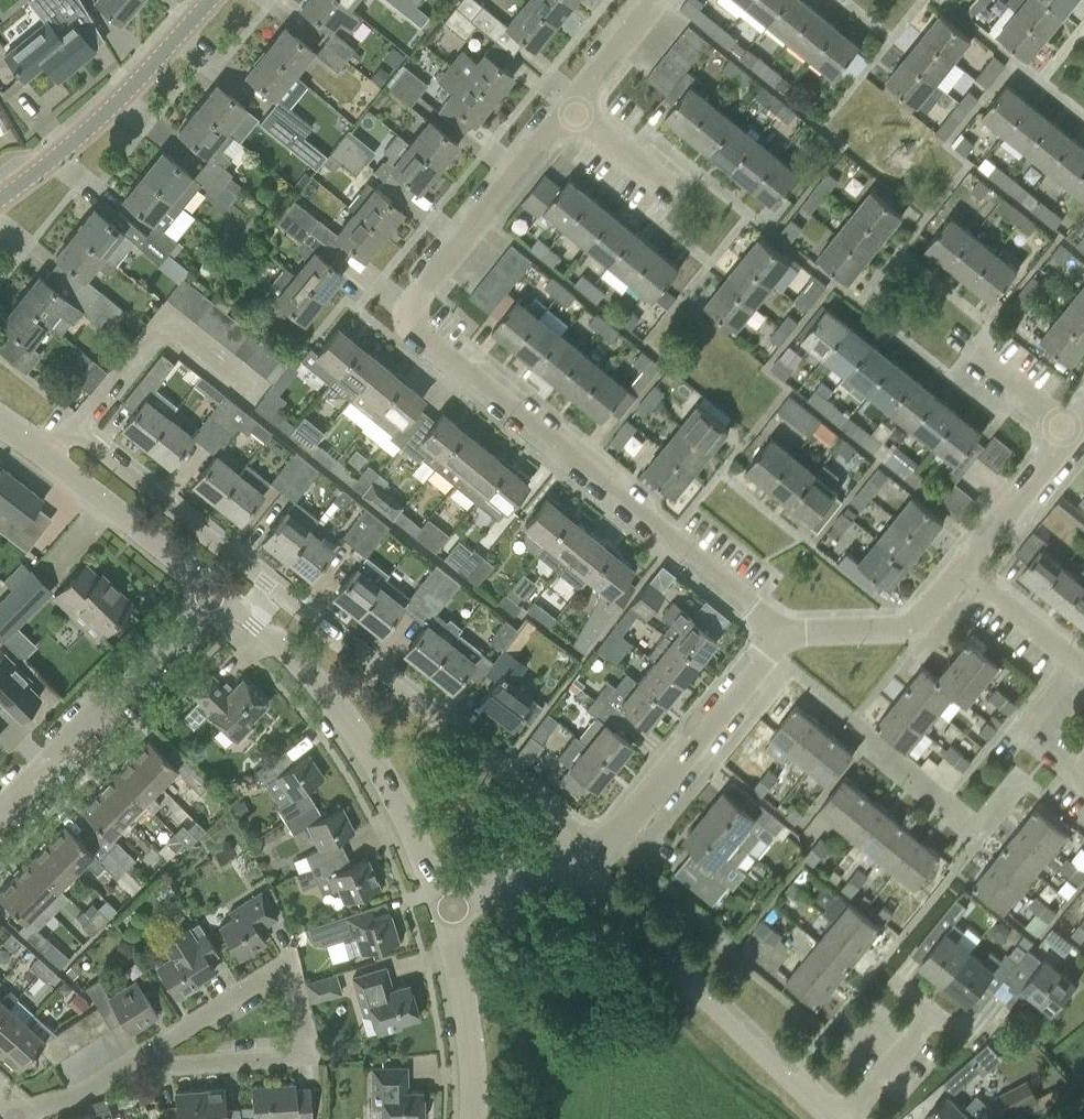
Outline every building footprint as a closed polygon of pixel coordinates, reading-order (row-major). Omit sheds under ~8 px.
[(81,0),(59,0),(54,5),(70,24),(58,34),(47,20),(4,55),(24,79),(44,63),(57,79),(94,49),(81,32),(94,22),(81,0)] [(19,11),(35,0),(11,0),(19,11)] [(104,10),(120,24),(141,0),(93,0),(104,10)] [(341,0),(306,0),(301,7),(318,21),(329,30),(337,20),(350,31),(362,17),(348,6),(341,0)] [(409,0),(388,0),(392,3),(420,26),(428,16),(415,4),(409,0)] [(476,24),(492,37),(504,22),(482,5),(477,0),(460,0),(455,7),(476,24)] [(525,2),(553,25),(571,2),(569,0),(527,0),(525,2)] [(768,23),(787,0),(750,0),(746,5),(768,23)] [(790,41),(816,9),(804,0),(787,0),(768,23),(790,41)] [(1016,11),(1046,36),(1064,14),(1048,0),(1025,0),(1016,11)] [(1064,14),(1076,0),(1048,0),(1064,14)] [(553,25),(525,2),(506,26),(534,48),(553,25)] [(476,24),(455,7),(452,11),(443,21),(465,39),(474,28),(476,24)] [(790,41),(812,59),(838,27),(816,9),(790,41)] [(1046,36),(1016,11),(998,33),(1028,58),(1046,36)] [(940,13),(922,35),(953,60),(971,38),(940,13)] [(707,30),(717,39),(725,29),(714,21),(707,30)] [(680,36),(701,53),(709,43),(688,25),(680,36)] [(284,27),(265,51),(293,73),(312,50),(284,27)] [(838,27),(812,59),(834,77),(860,45),(838,27)] [(725,29),(717,39),(728,48),(736,38),(725,29)] [(333,31),(324,42),(346,60),(355,49),(333,31)] [(922,35),(904,58),(935,83),(953,60),(922,35)] [(671,46),(692,63),(701,53),(680,36),(671,46)] [(346,60),(324,42),(316,52),(338,70),(346,60)] [(684,73),(686,71),(692,63),(671,46),(663,56),(684,73)] [(461,49),(449,64),(492,99),(511,76),(483,53),(477,62),(461,49)] [(293,73),(265,51),(246,74),(274,97),(293,73)] [(663,56),(655,67),(676,84),(684,73),(663,56)] [(751,66),(762,76),(770,66),(759,56),(751,66)] [(985,65),(997,75),(1005,65),(993,56),(985,65)] [(721,67),(733,77),(740,68),(729,58),(721,67)] [(935,83),(904,58),(886,80),(917,105),(935,83)] [(492,99),(449,64),(437,80),(452,92),(445,100),(473,123),(492,99)] [(379,66),(369,78),(381,87),(390,75),(379,66)] [(405,66),(396,77),(418,95),(427,84),(405,66)] [(770,66),(762,76),(774,85),(782,75),(770,66)] [(646,77),(667,94),(676,84),(655,67),(646,77)] [(740,68),(733,77),(745,87),(752,77),(740,68)] [(665,116),(687,134),(712,103),(690,85),(695,78),(686,71),(684,73),(676,84),(667,94),(664,98),(673,106),(665,116)] [(418,95),(396,77),(389,87),(411,105),(418,95)] [(217,84),(198,108),(225,130),(245,107),(217,84)] [(982,115),(1004,132),(1028,102),(1006,84),(982,115)] [(969,90),(960,102),(969,110),(978,98),(969,90)] [(797,104),(806,112),(816,99),(807,92),(797,104)] [(765,104),(777,114),(785,104),(773,94),(765,104)] [(270,110),(292,128),(303,137),(311,127),(300,117),(278,100),(270,110)] [(969,110),(960,102),(950,114),(960,121),(969,110)] [(1004,132),(1026,150),(1051,120),(1028,102),(1004,132)] [(687,134),(709,152),(734,121),(712,103),(687,134)] [(785,104),(777,114),(787,122),(795,113),(785,104)] [(210,157),(202,167),(224,185),(232,175),(223,168),(231,158),(222,150),(232,137),(225,131),(225,130),(198,108),(178,131),(210,157)] [(292,128),(270,110),(262,120),(284,138),(292,128)] [(1026,150),(1048,168),(1073,138),(1051,120),(1026,150)] [(429,121),(410,143),(410,144),(438,167),(457,143),(429,121)] [(709,152),(731,170),(756,139),(734,121),(709,152)] [(410,144),(410,143),(397,132),(383,149),(389,154),(384,160),(391,167),(391,168),(418,190),(438,167),(410,144)] [(809,144),(819,152),(829,140),(819,132),(809,144)] [(350,134),(342,145),(363,163),(372,152),(350,134)] [(955,148),(964,156),(974,144),(964,136),(955,148)] [(1070,186),(1083,169),(1083,147),(1073,138),(1048,168),(1070,186)] [(731,170),(753,188),(778,157),(756,139),(731,170)] [(363,163),(342,145),(333,155),(355,173),(363,163)] [(162,152),(143,175),(182,207),(201,184),(215,196),(224,185),(202,167),(194,178),(190,174),(179,166),(162,152)] [(778,157),(753,188),(775,206),(801,175),(778,157)] [(988,175),(1000,184),(1007,174),(996,165),(988,175)] [(1083,197),(1083,169),(1070,186),(1083,197)] [(829,171),(819,183),(828,190),(838,178),(829,171)] [(561,223),(566,228),(591,197),(569,179),(561,188),(544,174),(522,201),(539,215),(544,210),(561,223)] [(1007,174),(1000,184),(1011,193),(1019,183),(1007,174)] [(155,224),(147,235),(168,252),(177,242),(163,230),(182,207),(143,175),(124,199),(141,213),(151,222),(155,224)] [(970,190),(980,198),(989,187),(979,179),(970,190)] [(347,205),(355,212),(383,234),(402,211),(366,182),(347,205)] [(828,190),(819,183),(810,195),(819,202),(828,190)] [(871,189),(853,212),(884,236),(902,214),(871,189)] [(566,228),(588,245),(613,215),(591,197),(566,228)] [(1004,199),(997,208),(1016,224),(1018,222),(1024,214),(1004,199)] [(1032,210),(1043,219),(1051,209),(1040,199),(1032,210)] [(295,202),(287,212),(336,252),(344,242),(364,258),(383,234),(355,212),(337,234),(318,218),(317,220),(295,202)] [(94,209),(75,232),(115,265),(134,242),(121,232),(122,231),(94,209)] [(1051,209),(1043,219),(1054,228),(1063,218),(1051,209)] [(311,255),(295,275),(323,298),(342,274),(328,263),(336,252),(287,212),(278,222),(300,240),(297,244),(311,255)] [(853,212),(836,234),(866,259),(884,236),(853,212)] [(1024,214),(1016,224),(1028,233),(1035,224),(1024,214)] [(588,245),(610,263),(635,233),(613,215),(588,245)] [(926,246),(948,264),(973,234),(950,216),(926,246)] [(783,228),(795,237),(803,228),(791,218),(783,228)] [(115,265),(75,232),(56,256),(73,270),(84,278),(95,265),(107,275),(115,265)] [(610,263),(632,281),(657,251),(635,233),(610,263)] [(866,259),(836,234),(818,256),(848,281),(866,259)] [(948,264),(971,282),(995,252),(973,234),(948,264)] [(168,252),(147,235),(139,244),(160,262),(168,252)] [(1083,252),(1083,236),(1083,235),(1076,245),(1083,252)] [(760,236),(742,259),(772,284),(790,262),(760,236)] [(531,248),(542,257),(549,248),(538,239),(531,248)] [(511,244),(503,254),(524,271),(532,261),(511,244)] [(1053,252),(1065,262),(1072,253),(1060,244),(1053,252)] [(549,248),(542,257),(554,267),(561,258),(549,248)] [(657,251),(632,281),(654,299),(679,269),(657,251)] [(995,252),(971,282),(993,300),(1017,270),(995,252)] [(503,254),(494,264),(515,281),(524,271),(503,254)] [(742,259),(724,281),(754,306),(772,284),(742,259)] [(494,264),(486,275),(507,292),(515,281),(494,264)] [(323,298),(295,275),(285,267),(270,285),(270,288),(265,294),(274,301),(276,299),(286,307),(304,321),(323,298)] [(574,284),(584,292),(592,283),(582,274),(574,284)] [(486,275),(478,285),(499,302),(507,292),(486,275)] [(39,276),(20,300),(48,322),(57,311),(73,324),(82,313),(84,312),(104,329),(113,319),(92,302),(64,280),(56,290),(39,276)] [(166,298),(176,306),(192,285),(182,277),(166,298)] [(545,286),(556,296),(564,287),(552,277),(545,286)] [(1034,277),(1025,288),(1035,295),(1044,284),(1034,277)] [(805,289),(817,298),(824,289),(813,279),(805,289)] [(754,306),(724,281),(706,303),(736,328),(754,306)] [(592,283),(584,292),(598,303),(605,294),(592,283)] [(176,306),(186,314),(202,293),(192,285),(176,306)] [(499,302),(478,285),(469,295),(490,312),(499,302)] [(564,287),(556,296),(568,306),(576,296),(564,287)] [(1035,295),(1025,288),(1016,299),(1026,306),(1035,295)] [(101,292),(92,302),(113,319),(121,309),(101,292)] [(186,314),(195,321),(212,301),(202,293),(186,314)] [(214,303),(222,308),(226,312),(233,301),(222,293),(214,303)] [(1059,316),(1083,336),(1083,300),(1077,294),(1059,316)] [(492,328),(514,347),(540,316),(517,298),(492,328)] [(20,300),(1,323),(13,333),(0,348),(0,351),(24,371),(38,354),(29,346),(42,329),(48,322),(20,300)] [(195,321),(205,329),(222,308),(214,303),(212,301),(195,321)] [(802,338),(824,356),(849,325),(827,307),(802,338)] [(205,329),(215,337),(231,316),(226,312),(222,308),(205,329)] [(620,322),(631,330),(640,318),(630,310),(620,322)] [(588,322),(600,332),(607,322),(596,313),(588,322)] [(788,314),(779,325),(789,333),(798,322),(788,314)] [(215,337),(224,345),(241,324),(231,316),(215,337)] [(514,347),(536,365),(562,334),(540,316),(514,347)] [(1059,316),(1041,338),(1071,363),(1083,347),(1083,336),(1059,316)] [(607,322),(600,332),(611,341),(619,332),(607,322)] [(224,345),(234,352),(251,331),(241,324),(224,345)] [(789,333),(779,325),(769,337),(779,345),(789,333)] [(824,356),(846,374),(871,343),(849,325),(824,356)] [(300,360),(329,383),(359,345),(337,328),(317,353),(310,348),(300,360)] [(234,352),(244,360),(260,339),(251,331),(234,352)] [(536,365),(558,383),(584,352),(562,334),(536,365)] [(244,360),(254,368),(270,347),(260,339),(244,360)] [(846,374),(868,391),(893,360),(871,343),(846,374)] [(343,396),(349,401),(380,363),(359,345),(329,383),(343,395),(343,396)] [(254,368),(263,375),(280,355),(270,347),(254,368)] [(605,369),(580,400),(603,419),(611,409),(621,417),(638,396),(661,366),(643,351),(633,363),(641,370),(627,387),(605,369)] [(558,383),(580,400),(605,369),(584,352),(558,383)] [(123,426),(146,445),(168,417),(146,399),(163,378),(162,377),(173,364),(174,364),(161,353),(160,354),(124,400),(136,409),(123,426)] [(280,355),(263,375),(273,383),(290,363),(280,355)] [(76,382),(89,393),(107,371),(93,360),(76,382)] [(868,391),(890,409),(915,378),(893,360),(868,391)] [(774,372),(784,380),(793,368),(784,361),(774,372)] [(349,401),(370,418),(401,380),(380,363),(349,401)] [(207,416),(220,425),(236,404),(201,376),(194,385),(217,404),(207,416)] [(890,409),(912,427),(937,396),(915,378),(890,409)] [(401,380),(370,418),(390,435),(388,437),(400,445),(412,431),(402,423),(409,415),(423,398),(401,380)] [(654,386),(645,398),(654,405),(664,394),(654,386)] [(807,398),(818,407),(825,399),(814,390),(807,398)] [(254,407),(265,416),(265,415),(282,429),(289,420),(278,411),(280,408),(264,395),(254,407)] [(777,410),(809,436),(821,421),(789,395),(777,410)] [(912,427),(934,444),(959,413),(937,396),(912,427)] [(654,405),(645,398),(636,409),(645,417),(654,405)] [(825,399),(818,407),(829,417),(836,408),(825,399)] [(236,404),(220,425),(232,435),(239,426),(248,433),(257,421),(236,404)] [(698,404),(680,426),(711,451),(729,428),(698,404)] [(419,441),(409,454),(420,463),(422,460),(433,468),(434,467),(441,459),(464,431),(442,413),(419,441)] [(959,413),(934,444),(957,462),(982,431),(959,413)] [(168,417),(146,445),(169,464),(192,436),(168,417)] [(627,420),(619,430),(609,441),(619,449),(637,427),(627,420)] [(288,433),(304,446),(311,438),(294,425),(288,433)] [(851,434),(863,443),(870,434),(858,425),(851,434)] [(680,426),(662,448),(693,473),(711,451),(680,426)] [(434,467),(455,485),(485,448),(464,431),(441,459),(434,467)] [(870,434),(863,443),(874,453),(881,444),(870,434)] [(977,456),(987,464),(1005,443),(994,435),(977,456)] [(746,468),(769,486),(794,455),(771,437),(746,468)] [(835,449),(847,459),(855,448),(843,439),(835,449)] [(1005,443),(987,464),(998,473),(1015,452),(1005,443)] [(314,454),(330,467),(337,459),(321,446),(314,454)] [(476,501),(483,493),(506,465),(485,448),(455,485),(476,501)] [(693,473),(662,448),(644,470),(675,495),(693,473)] [(275,477),(286,486),(307,460),(295,451),(275,477)] [(193,483),(216,501),(239,473),(215,455),(193,483)] [(769,486),(791,504),(815,473),(794,455),(769,486)] [(307,460),(286,486),(282,491),(295,501),(319,470),(307,460)] [(895,469),(907,479),(914,470),(902,461),(895,469)] [(239,473),(216,501),(240,520),(271,481),(248,462),(239,473)] [(815,473),(791,504),(813,522),(821,528),(842,501),(835,495),(838,491),(831,485),(839,475),(823,463),(815,473)] [(351,484),(362,492),(378,472),(368,464),(351,484)] [(5,512),(22,525),(43,499),(0,465),(0,508),(5,512)] [(505,511),(527,483),(526,482),(529,479),(518,470),(516,474),(506,465),(483,493),(505,511)] [(870,480),(861,491),(870,499),(879,487),(888,475),(879,468),(870,480)] [(914,470),(907,479),(918,488),(925,479),(914,470)] [(362,491),(362,492),(393,518),(399,510),(403,505),(381,488),(388,480),(379,473),(378,473),(371,481),(362,491)] [(938,504),(949,512),(966,492),(955,483),(938,504)] [(342,489),(333,500),(342,507),(351,496),(342,489)] [(870,499),(861,491),(852,503),(860,510),(870,499)] [(966,492),(949,512),(959,521),(976,500),(966,492)] [(913,495),(895,517),(926,542),(944,520),(927,506),(913,495)] [(535,554),(544,544),(545,544),(568,516),(546,498),(523,526),(528,530),(522,536),(523,546),(534,556),(535,554)] [(263,539),(287,558),(309,530),(319,518),(296,500),(287,512),(286,511),(277,522),(263,539)] [(1079,523),(1083,527),(1083,512),(1076,506),(1069,515),(1079,523)] [(342,536),(354,546),(377,517),(366,508),(349,529),(342,536)] [(392,518),(414,535),(421,527),(399,510),(393,518),(392,518)] [(834,525),(843,532),(853,520),(844,513),(834,525)] [(535,554),(557,572),(589,534),(568,516),(545,544),(544,544),(535,554)] [(377,517),(354,546),(366,557),(373,548),(390,527),(377,517)] [(895,517),(877,539),(908,565),(926,542),(895,517)] [(421,527),(414,535),(434,551),(448,534),(428,518),(421,527)] [(309,530),(287,558),(310,576),(333,548),(309,530)] [(1021,573),(1043,591),(1063,567),(1058,562),(1042,550),(1048,542),(1033,530),(1015,553),(1029,564),(1021,573)] [(578,589),(588,577),(610,551),(589,534),(557,572),(578,589)] [(908,565),(877,539),(873,544),(864,556),(860,560),(848,550),(838,563),(872,591),(881,579),(890,587),(908,565)] [(457,569),(467,577),(483,557),(474,549),(457,569)] [(610,551),(588,577),(602,588),(571,643),(582,651),(612,614),(634,587),(623,579),(632,569),(610,551)] [(483,557),(467,577),(477,585),(493,565),(483,557)] [(419,584),(431,594),(448,573),(436,564),(419,584)] [(334,595),(357,614),(380,586),(356,567),(334,595)] [(1065,608),(1083,585),(1083,584),(1063,567),(1043,591),(1065,608)] [(55,596),(98,638),(131,604),(101,574),(93,582),(81,570),(55,596)] [(448,573),(431,594),(444,604),(461,583),(448,573)] [(380,586),(357,614),(381,633),(409,597),(386,578),(380,586)] [(648,582),(628,605),(637,612),(637,613),(643,618),(663,594),(648,582)] [(1083,624),(1083,585),(1065,608),(1083,624)] [(511,587),(505,594),(516,602),(521,595),(511,587)] [(0,601),(0,637),(2,639),(32,609),(12,589),(0,601)] [(498,602),(514,615),(521,606),(516,602),(505,594),(505,593),(498,602)] [(665,633),(672,639),(671,640),(684,650),(685,652),(688,654),(698,662),(716,640),(690,619),(691,617),(673,603),(663,615),(671,622),(663,632),(664,632),(665,633)] [(533,613),(548,626),(555,617),(539,605),(533,613)] [(628,605),(612,627),(620,634),(637,613),(637,612),(628,605)] [(404,652),(428,670),(450,642),(438,633),(447,622),(436,613),(427,623),(418,634),(404,652)] [(489,640),(501,649),(502,647),(510,637),(517,628),(506,619),(489,640)] [(620,634),(612,627),(595,650),(603,657),(613,643),(620,634)] [(647,655),(654,661),(681,683),(698,662),(671,640),(672,639),(665,633),(647,655)] [(450,642),(428,670),(451,689),(465,672),(477,681),(492,660),(456,634),(450,642)] [(620,634),(613,643),(624,652),(631,642),(620,634)] [(510,637),(502,647),(512,655),(520,645),(510,637)] [(967,640),(952,659),(984,684),(999,666),(967,640)] [(502,647),(501,649),(492,660),(485,670),(497,679),(480,701),(513,726),(520,716),(529,723),(542,706),(511,683),(525,665),(512,655),(502,647)] [(20,716),(40,696),(27,683),(30,679),(4,654),(0,658),(0,696),(20,716)] [(952,659),(937,677),(955,692),(953,694),(967,705),(984,684),(952,659)] [(654,661),(638,681),(637,682),(664,704),(681,683),(654,661)] [(922,666),(907,685),(939,711),(953,694),(955,692),(937,677),(922,666)] [(607,682),(593,699),(621,721),(629,712),(646,726),(664,704),(637,682),(638,681),(626,672),(613,687),(607,682)] [(192,694),(199,701),(234,737),(238,740),(251,726),(248,723),(252,719),(268,703),(242,678),(229,691),(212,674),(192,694)] [(572,682),(568,687),(576,694),(581,688),(572,682)] [(907,685),(891,704),(924,730),(939,711),(907,685)] [(990,698),(999,706),(1007,696),(997,688),(990,698)] [(1007,696),(999,706),(1009,714),(1017,704),(1007,696)] [(578,737),(587,745),(613,766),(631,744),(614,730),(621,721),(593,699),(584,710),(594,717),(578,737)] [(771,737),(790,752),(816,720),(808,714),(808,713),(796,704),(771,737)] [(924,730),(891,704),(885,712),(885,713),(876,724),(908,750),(924,730)] [(517,753),(516,752),(515,753),(529,764),(530,762),(529,762),(530,760),(531,761),(536,754),(535,753),(536,752),(537,753),(543,746),(542,745),(542,744),(540,742),(556,720),(547,712),(530,734),(531,735),(530,736),(529,736),(524,743),(525,744),(524,745),(523,744),(517,751),(518,752),(517,753)] [(797,757),(809,767),(835,735),(816,720),(790,752),(787,755),(794,760),(797,757)] [(979,730),(989,738),(997,728),(987,720),(979,730)] [(825,786),(828,782),(829,783),(854,751),(835,735),(809,767),(821,776),(818,780),(825,786)] [(148,739),(131,756),(160,785),(177,767),(164,755),(148,739)] [(613,766),(587,745),(577,756),(566,747),(558,757),(596,788),(613,766)] [(944,754),(953,762),(961,753),(952,745),(944,754)] [(277,806),(284,819),(314,802),(306,789),(324,776),(308,753),(290,766),(276,776),(290,797),(277,806)] [(961,753),(953,762),(963,770),(971,761),(961,753)] [(131,756),(114,773),(153,811),(160,804),(150,794),(160,785),(131,756)] [(181,775),(200,793),(209,783),(191,765),(181,775)] [(256,777),(262,785),(272,779),(265,768),(256,777)] [(769,768),(761,778),(771,786),(779,775),(769,768)] [(114,773),(98,790),(126,819),(135,810),(144,819),(153,811),(114,773)] [(826,814),(838,824),(865,792),(846,776),(817,812),(824,818),(826,814)] [(771,786),(761,778),(752,788),(762,797),(771,786)] [(126,819),(98,790),(80,808),(96,824),(109,836),(112,840),(121,831),(117,828),(126,819)] [(725,791),(705,814),(746,848),(758,834),(756,832),(763,823),(775,832),(783,822),(755,799),(747,809),(725,791)] [(848,837),(855,843),(884,807),(865,792),(838,824),(850,834),(848,837)] [(295,859),(301,872),(311,867),(310,867),(339,853),(334,842),(355,831),(342,806),(322,816),(314,802),(284,819),(292,832),(307,825),(318,847),(305,854),(295,859)] [(781,802),(777,807),(782,811),(784,813),(788,808),(781,802)] [(786,815),(795,823),(803,813),(794,805),(786,815)] [(864,845),(876,855),(903,823),(884,807),(855,843),(862,848),(864,845)] [(1035,807),(1020,826),(1055,855),(1056,854),(1058,851),(1061,848),(1058,845),(1067,833),(1035,807)] [(746,848),(705,814),(686,838),(699,850),(695,855),(691,852),(675,871),(714,903),(735,877),(727,871),(735,861),(746,848)] [(187,828),(196,837),(205,829),(195,820),(187,828)] [(885,867),(893,873),(922,838),(903,823),(876,855),(888,864),(885,867)] [(64,824),(47,841),(76,869),(84,861),(96,873),(103,865),(116,878),(125,868),(107,850),(100,858),(80,839),(64,824)] [(1020,826),(1004,846),(1036,872),(1045,860),(1061,873),(1064,871),(1069,875),(1077,866),(1067,857),(1064,861),(1056,854),(1055,855),(1020,826)] [(166,841),(175,850),(183,841),(174,832),(166,841)] [(821,837),(812,847),(823,854),(830,844),(821,837)] [(922,838),(893,873),(900,879),(902,876),(914,886),(940,854),(929,845),(930,844),(922,838)] [(47,841),(31,858),(59,886),(76,869),(47,841)] [(117,841),(107,850),(125,868),(135,859),(117,841)] [(1004,846),(989,865),(1024,893),(1031,885),(1027,882),(1036,872),(1004,846)] [(823,854),(812,847),(804,857),(814,866),(823,854)] [(311,867),(301,872),(295,874),(301,889),(317,882),(322,893),(337,887),(343,902),(380,885),(367,858),(346,867),(339,853),(310,867),(311,867)] [(31,858),(14,875),(42,903),(59,886),(31,858)] [(1024,893),(989,865),(973,884),(1005,910),(1016,897),(1019,899),(1024,893)] [(1069,875),(1080,884),(1083,878),(1083,872),(1077,866),(1069,875)] [(859,867),(850,877),(859,885),(868,875),(859,867)] [(795,898),(803,888),(809,881),(800,873),(793,880),(785,890),(795,898)] [(14,875),(0,889),(0,897),(12,909),(25,921),(42,903),(14,875)] [(859,885),(850,877),(841,888),(851,896),(859,885)] [(1066,878),(1058,889),(1069,897),(1077,887),(1066,878)] [(803,888),(795,898),(806,907),(814,898),(803,888)] [(232,917),(219,926),(239,958),(266,941),(257,927),(262,924),(264,926),(277,918),(260,892),(228,912),(232,917)] [(864,895),(859,902),(865,907),(871,900),(864,895)] [(1028,904),(1039,913),(1046,903),(1036,895),(1028,904)] [(921,962),(945,982),(970,950),(958,940),(966,930),(955,922),(967,906),(956,897),(924,937),(935,945),(921,962)] [(836,912),(830,919),(865,947),(881,928),(849,902),(839,915),(836,912)] [(84,911),(90,917),(99,926),(108,918),(92,903),(84,911)] [(1046,903),(1039,913),(1049,921),(1057,912),(1046,903)] [(875,915),(885,923),(893,913),(883,905),(875,915)] [(314,943),(316,944),(319,944),(324,945),(327,944),(338,940),(342,939),(348,956),(399,940),(391,914),(367,921),(363,908),(342,915),(304,927),(305,933),(307,936),(309,939),(314,943)] [(84,911),(77,918),(83,924),(90,917),(84,911)] [(99,926),(90,917),(83,924),(82,925),(91,935),(99,926)] [(764,935),(772,925),(762,918),(755,928),(764,935)] [(828,928),(818,940),(850,966),(865,947),(830,919),(825,925),(828,928)] [(207,959),(217,952),(206,934),(198,921),(162,943),(171,957),(158,966),(165,978),(177,997),(194,986),(192,984),(214,970),(207,959)] [(1080,923),(1071,934),(1081,942),(1083,938),(1083,926),(1080,923)] [(24,935),(44,952),(53,942),(34,925),(24,935)] [(772,925),(764,935),(775,943),(782,934),(772,925)] [(1052,927),(1041,940),(1043,942),(1047,945),(1058,932),(1052,927)] [(2,941),(11,949),(20,940),(11,932),(2,941)] [(799,956),(802,959),(834,985),(850,966),(818,940),(809,951),(805,948),(799,956)] [(993,992),(1004,978),(1027,949),(1018,943),(1009,954),(1008,953),(1001,961),(992,953),(984,962),(970,950),(945,982),(969,1001),(983,984),(993,992)] [(1027,949),(1004,978),(1031,1000),(1035,995),(1054,1011),(1068,993),(1075,984),(1044,958),(1042,961),(1027,949)] [(29,965),(38,973),(46,963),(38,956),(29,965)] [(834,985),(802,959),(787,978),(819,1004),(834,985)] [(74,961),(65,971),(72,977),(81,968),(74,961)] [(46,963),(38,973),(46,981),(55,971),(46,963)] [(387,983),(390,983),(385,967),(364,973),(353,976),(364,1014),(371,1011),(377,1033),(379,1033),(400,1026),(399,1022),(418,1016),(408,984),(389,989),(387,983)] [(306,983),(311,1001),(341,992),(336,974),(306,983)] [(95,1001),(98,1006),(110,1026),(121,1019),(129,1032),(158,1014),(136,980),(109,997),(107,993),(98,978),(85,986),(95,1001)] [(65,981),(58,989),(63,993),(68,991),(72,987),(65,981)] [(8,1006),(9,1006),(16,998),(17,997),(17,996),(9,989),(1,999),(0,998),(0,1015),(8,1006)] [(77,991),(67,1001),(77,1011),(89,1004),(85,998),(77,991)] [(34,1013),(16,998),(9,1006),(8,1006),(0,1015),(0,1052),(34,1013)] [(98,1006),(86,1013),(100,1034),(111,1027),(110,1026),(98,1006)] [(0,1052),(0,1053),(18,1069),(37,1048),(54,1063),(67,1055),(53,1034),(56,1032),(34,1013),(0,1052)] [(86,1013),(75,1020),(89,1041),(100,1034),(86,1013)] [(75,1020),(64,1027),(78,1048),(89,1041),(75,1020)] [(64,1027),(56,1032),(53,1034),(67,1055),(78,1048),(64,1027)] [(943,1082),(953,1093),(979,1071),(969,1059),(943,1082)] [(372,1089),(372,1104),(381,1104),(381,1118),(423,1118),(422,1090),(407,1090),(407,1067),(372,1067),(372,1089)] [(997,1096),(1007,1116),(1038,1100),(1028,1080),(997,1096)] [(252,1108),(253,1118),(312,1118),(311,1109),(310,1088),(296,1089),(295,1083),(251,1086),(252,1108)] [(223,1088),(175,1091),(176,1113),(177,1118),(240,1118),(239,1107),(225,1108),(223,1088)] [(924,1118),(925,1118),(1001,1118),(996,1115),(976,1095),(965,1106),(961,1102),(957,1106),(947,1096),(929,1114),(924,1118)] [(106,1099),(86,1105),(89,1113),(95,1111),(108,1107),(106,1099)] [(150,1118),(154,1118),(156,1118),(160,1117),(156,1104),(146,1107),(150,1118)] [(108,1107),(95,1111),(89,1113),(70,1118),(112,1118),(108,1107)]
